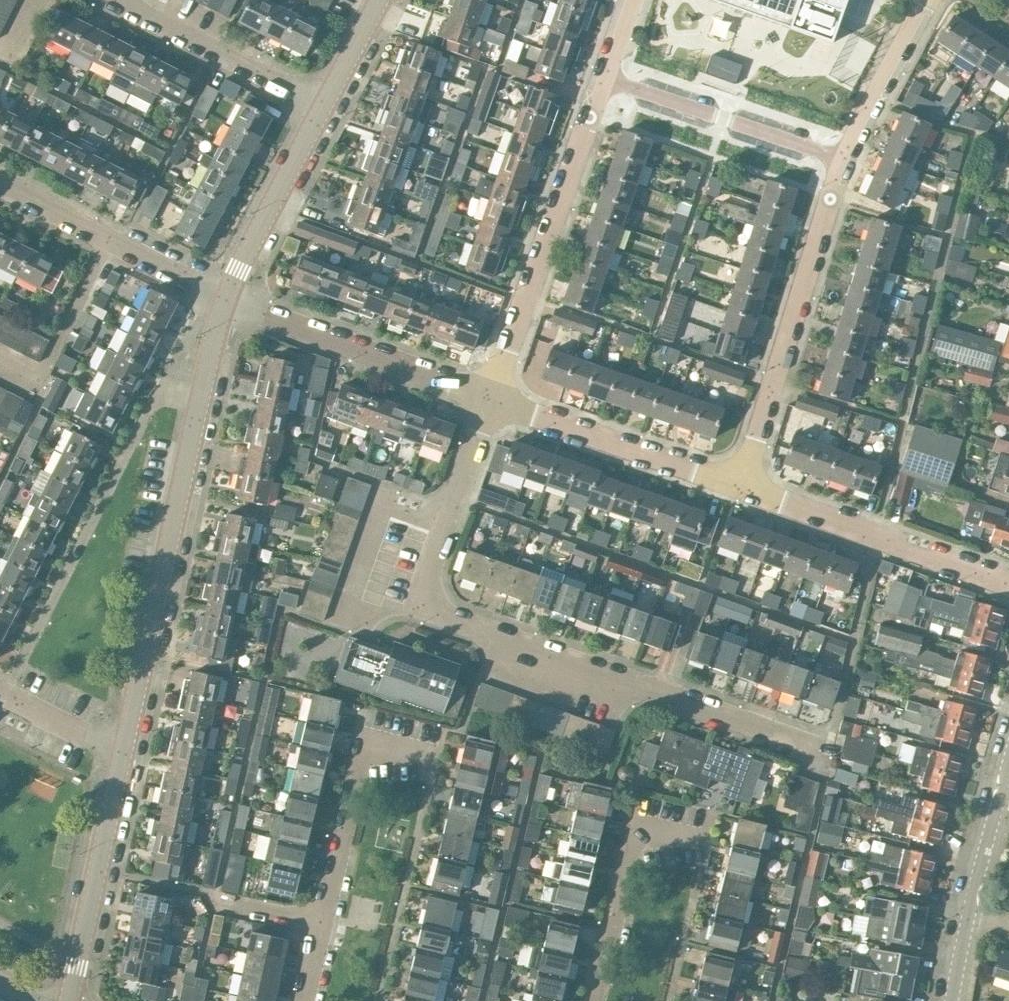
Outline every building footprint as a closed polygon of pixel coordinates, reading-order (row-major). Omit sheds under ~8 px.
[(216,13),(223,0),(210,0),(205,8),(216,13)] [(216,13),(227,19),(237,0),(223,0),(216,13)] [(274,6),(261,0),(249,0),(238,24),(259,35),(274,6)] [(327,11),(332,0),(305,0),(327,11)] [(450,17),(476,27),(484,5),(470,0),(449,0),(446,8),(452,10),(450,17)] [(557,6),(590,18),(595,4),(589,2),(590,0),(559,0),(557,6)] [(846,0),(708,0),(831,43),(846,0)] [(8,18),(13,7),(0,1),(0,14),(8,18)] [(526,2),(520,18),(530,22),(536,5),(526,2)] [(259,35),(281,46),(296,17),(274,6),(259,35)] [(557,6),(549,29),(576,39),(579,30),(585,33),(590,18),(557,6)] [(70,52),(83,25),(61,13),(48,40),(70,52)] [(501,16),(495,33),(505,37),(511,20),(501,16)] [(296,17),(281,46),(304,57),(310,45),(318,49),(327,32),(318,28),(296,17)] [(440,24),(435,38),(445,41),(442,50),(477,63),(481,52),(469,48),(476,27),(450,17),(446,27),(440,24)] [(530,22),(520,18),(515,32),(525,35),(530,22)] [(956,56),(973,30),(954,18),(937,44),(956,56)] [(70,52),(91,62),(105,35),(83,25),(70,52)] [(549,29),(541,51),(575,63),(579,50),(573,47),(576,39),(549,29)] [(485,30),(481,41),(501,48),(505,37),(495,33),(485,30)] [(956,56),(975,69),(992,43),(973,30),(956,56)] [(91,62),(113,73),(126,46),(105,35),(91,62)] [(994,81),(1008,58),(1008,54),(992,43),(975,69),(994,81)] [(403,53),(399,64),(432,77),(440,55),(412,45),(409,55),(403,53)] [(113,73),(108,83),(129,94),(148,57),(126,46),(113,73)] [(509,48),(501,71),(524,79),(527,68),(515,64),(519,52),(509,48)] [(575,63),(541,51),(533,75),(560,84),(563,76),(569,78),(575,63)] [(734,84),(735,83),(741,65),(711,55),(704,73),(704,74),(734,84)] [(169,68),(148,57),(129,94),(151,105),(156,95),(169,68)] [(994,81),(1008,91),(1008,58),(994,81)] [(471,63),(462,87),(473,91),(482,67),(471,63)] [(400,80),(397,90),(424,100),(432,77),(399,64),(394,78),(400,80)] [(43,81),(47,73),(35,67),(31,75),(43,81)] [(169,68),(156,95),(178,106),(192,79),(169,68)] [(500,75),(488,71),(482,87),(494,92),(500,75)] [(23,92),(27,83),(14,77),(10,85),(23,92)] [(914,80),(901,102),(919,112),(926,99),(918,95),(923,85),(914,80)] [(43,91),(27,83),(23,92),(39,100),(43,91)] [(206,87),(195,107),(207,113),(218,93),(206,87)] [(462,87),(454,111),(465,115),(473,91),(462,87)] [(78,88),(74,97),(87,104),(91,95),(78,88)] [(529,88),(521,111),(553,122),(558,108),(553,106),(556,97),(529,88)] [(388,97),(383,110),(416,122),(424,100),(397,90),(394,99),(388,97)] [(231,125),(259,140),(270,119),(259,114),(266,102),(248,93),(231,125)] [(491,100),(479,96),(471,117),(484,121),(491,100)] [(56,98),(51,108),(66,115),(70,105),(56,98)] [(99,99),(95,108),(107,114),(112,106),(99,99)] [(926,99),(919,112),(926,116),(933,103),(926,99)] [(203,122),(207,113),(195,107),(191,115),(203,122)] [(78,109),(74,119),(87,125),(91,115),(78,109)] [(449,109),(445,119),(461,124),(465,115),(454,111),(449,109)] [(10,115),(0,110),(0,135),(10,115)] [(121,110),(117,119),(129,126),(134,117),(121,110)] [(384,126),(381,135),(408,144),(416,122),(383,110),(378,124),(384,126)] [(521,111),(513,133),(540,142),(543,134),(548,136),(553,122),(521,111)] [(970,114),(962,111),(958,124),(966,126),(970,114)] [(901,114),(891,135),(919,148),(929,127),(901,114)] [(978,116),(970,114),(966,126),(975,129),(978,116)] [(18,153),(32,126),(10,115),(0,135),(0,144),(18,153)] [(481,122),(471,118),(466,133),(476,136),(481,122)] [(100,120),(96,130),(108,136),(113,126),(100,120)] [(141,121),(137,129),(151,137),(156,128),(141,121)] [(231,125),(220,147),(248,162),(259,140),(231,125)] [(18,153),(40,164),(53,137),(32,126),(18,153)] [(122,131),(117,141),(130,147),(134,137),(122,131)] [(513,133),(505,155),(538,167),(543,154),(537,151),(540,142),(513,133)] [(622,133),(615,155),(643,165),(651,143),(622,133)] [(372,141),(367,156),(400,167),(408,144),(381,135),(378,144),(372,141)] [(891,135),(882,156),(910,168),(919,148),(891,135)] [(40,164),(61,175),(75,148),(53,137),(40,164)] [(179,138),(173,150),(181,154),(187,143),(179,138)] [(443,139),(438,155),(449,159),(454,143),(443,139)] [(144,142),(139,152),(160,162),(165,152),(144,142)] [(220,147),(214,159),(202,153),(197,162),(237,183),(248,162),(220,147)] [(461,147),(455,163),(465,167),(471,151),(461,147)] [(61,175),(83,186),(97,159),(75,148),(61,175)] [(181,154),(173,150),(167,162),(175,166),(181,154)] [(949,150),(947,159),(961,162),(963,153),(949,150)] [(438,155),(433,170),(444,174),(449,159),(438,155)] [(505,155),(497,178),(524,187),(527,179),(533,181),(538,167),(505,155)] [(615,155),(607,176),(636,186),(643,165),(615,155)] [(368,172),(365,180),(392,190),(400,167),(367,156),(361,170),(368,172)] [(882,156),(873,176),(901,189),(910,168),(882,156)] [(83,186),(104,197),(118,170),(97,159),(83,186)] [(961,162),(947,159),(945,168),(959,171),(961,162)] [(208,169),(198,189),(225,204),(237,183),(197,162),(197,163),(208,169)] [(465,167),(455,163),(449,181),(459,185),(465,167)] [(118,170),(104,197),(126,208),(132,197),(140,201),(151,179),(142,175),(139,180),(118,170)] [(686,179),(698,183),(701,174),(689,170),(686,179)] [(946,170),(943,181),(955,184),(958,173),(946,170)] [(607,176),(600,197),(629,207),(636,186),(607,176)] [(707,186),(719,190),(722,181),(710,176),(707,186)] [(901,189),(873,176),(863,198),(891,210),(901,189)] [(497,178),(489,200),(522,211),(527,198),(521,196),(524,187),(497,178)] [(696,190),(698,183),(686,179),(684,186),(696,190)] [(355,187),(351,200),(383,212),(392,190),(365,180),(362,189),(355,187)] [(766,182),(759,204),(788,214),(796,192),(766,182)] [(428,184),(422,201),(433,205),(438,188),(428,184)] [(152,193),(163,199),(167,191),(156,185),(152,193)] [(704,193),(705,193),(717,197),(719,190),(707,186),(704,193)] [(198,189),(186,211),(214,225),(225,204),(198,189)] [(152,221),(163,199),(152,193),(141,215),(152,221)] [(938,194),(936,204),(950,207),(952,198),(938,194)] [(443,197),(439,208),(449,212),(453,200),(443,197)] [(600,197),(593,219),(622,229),(629,207),(600,197)] [(383,212),(351,200),(345,215),(352,217),(349,225),(375,235),(383,212)] [(489,200),(481,223),(508,232),(511,224),(517,226),(522,211),(489,200)] [(428,218),(433,205),(422,201),(417,215),(428,218)] [(721,202),(717,214),(743,222),(746,213),(747,210),(731,205),(721,202)] [(759,204),(751,225),(781,235),(788,214),(759,204)] [(950,207),(936,204),(930,230),(943,233),(947,216),(948,216),(950,207)] [(439,208),(431,231),(442,235),(449,212),(439,208)] [(214,225),(186,211),(175,233),(203,248),(214,225)] [(674,212),(671,221),(685,225),(688,217),(674,212)] [(958,213),(952,238),(975,243),(980,217),(958,213)] [(593,219),(586,240),(614,250),(622,229),(593,219)] [(696,219),(692,229),(705,233),(708,224),(696,219)] [(870,220),(863,242),(893,251),(900,229),(870,220)] [(669,230),(665,243),(677,247),(681,234),(682,235),(685,225),(671,221),(668,230),(669,230)] [(395,238),(391,249),(414,257),(425,227),(415,223),(408,242),(395,238)] [(481,223),(473,246),(506,257),(510,245),(504,242),(508,232),(481,223)] [(751,225),(744,246),(774,256),(781,235),(751,225)] [(306,237),(331,246),(335,235),(310,226),(306,237)] [(705,233),(692,229),(690,237),(703,241),(705,233)] [(442,235),(431,231),(423,254),(434,258),(442,235)] [(335,235),(331,246),(353,254),(357,243),(335,235)] [(9,240),(0,236),(0,257),(9,240)] [(17,278),(30,251),(9,240),(0,257),(0,270),(17,278)] [(586,240),(578,261),(607,271),(614,250),(586,240)] [(863,242),(857,264),(886,273),(893,251),(863,242)] [(371,249),(357,243),(353,254),(369,259),(371,249)] [(949,245),(946,260),(959,263),(962,248),(949,245)] [(506,257),(473,246),(464,270),(491,279),(494,271),(500,273),(506,257)] [(744,246),(737,267),(767,278),(774,256),(744,246)] [(30,251),(17,278),(39,290),(39,289),(50,295),(62,272),(50,267),(52,263),(30,251)] [(924,251),(922,260),(936,263),(938,254),(924,251)] [(399,273),(403,260),(386,254),(382,265),(397,270),(396,272),(399,273)] [(659,256),(657,264),(670,269),(673,260),(659,256)] [(312,298),(324,266),(302,258),(292,284),(300,287),(298,293),(312,298)] [(417,266),(403,260),(399,273),(414,278),(417,266)] [(936,263),(922,260),(920,269),(934,272),(936,263)] [(959,263),(946,260),(943,274),(956,277),(957,268),(973,271),(974,266),(959,263)] [(578,261),(571,283),(600,292),(607,271),(578,261)] [(681,262),(678,271),(691,275),(694,266),(681,262)] [(670,269),(657,264),(654,273),(668,277),(670,269)] [(857,264),(850,285),(879,294),(886,273),(857,264)] [(328,298),(336,301),(346,274),(324,266),(312,298),(326,303),(328,298)] [(737,267),(730,289),(759,299),(767,278),(737,267)] [(120,275),(111,270),(105,282),(114,286),(120,275)] [(445,287),(448,277),(431,271),(428,281),(445,287)] [(691,275),(678,271),(675,279),(688,283),(691,275)] [(343,309),(358,314),(369,282),(346,274),(336,301),(345,304),(343,309)] [(461,282),(448,277),(445,287),(458,292),(461,282)] [(373,314),(382,317),(392,291),(369,282),(358,314),(371,319),(373,314)] [(600,292),(571,283),(564,305),(592,314),(600,292)] [(850,285),(843,307),(873,316),(879,294),(850,285)] [(730,289),(722,310),(752,320),(759,299),(730,289)] [(129,307),(166,325),(177,303),(150,290),(139,311),(130,306),(129,307)] [(388,326),(403,331),(415,299),(392,291),(382,317),(391,320),(388,326)] [(686,297),(672,292),(665,313),(679,318),(686,297)] [(102,309),(108,297),(100,293),(94,305),(102,309)] [(913,294),(912,304),(925,306),(927,297),(913,294)] [(1,307),(14,313),(18,305),(5,298),(1,307)] [(646,298),(643,307),(657,312),(660,302),(646,298)] [(418,330),(427,334),(437,307),(415,299),(403,331),(416,336),(418,330)] [(925,306),(912,304),(910,313),(923,316),(925,306)] [(155,346),(166,325),(129,307),(126,314),(135,319),(128,333),(155,346)] [(433,343),(448,348),(460,315),(437,307),(427,334),(436,337),(433,343)] [(657,312),(643,307),(640,315),(654,320),(657,312)] [(843,307),(837,328),(866,337),(873,316),(843,307)] [(583,331),(587,320),(556,309),(552,321),(583,331)] [(722,310),(715,331),(745,341),(752,320),(722,310)] [(679,318),(665,313),(658,336),(671,341),(679,318)] [(89,314),(83,326),(78,335),(89,340),(93,331),(92,331),(98,319),(89,314)] [(482,323),(460,315),(448,348),(461,353),(463,347),(473,351),(482,323)] [(6,346),(17,325),(6,319),(0,330),(0,343),(6,346)] [(595,323),(587,320),(583,331),(591,334),(595,323)] [(6,346),(17,351),(27,330),(17,325),(6,346)] [(989,371),(994,355),(1001,357),(1000,361),(1008,364),(1008,330),(1004,345),(936,325),(928,352),(989,371)] [(837,328),(830,349),(860,359),(866,337),(837,328)] [(17,351),(28,357),(38,336),(27,330),(17,351)] [(625,347),(629,334),(620,331),(616,344),(624,346),(625,347)] [(745,341),(715,331),(708,353),(737,363),(745,341)] [(128,333),(117,355),(144,368),(155,346),(128,333)] [(637,337),(629,334),(625,347),(624,346),(619,361),(624,362),(629,348),(633,350),(637,337)] [(81,352),(87,340),(89,341),(89,340),(78,335),(72,349),(80,353),(81,352)] [(49,341),(38,336),(28,357),(38,363),(49,341)] [(903,338),(901,347),(914,350),(916,341),(903,338)] [(667,363),(672,348),(662,345),(657,359),(667,363)] [(912,359),(914,350),(901,347),(898,356),(912,359)] [(680,351),(672,348),(667,363),(676,366),(680,351)] [(830,349),(824,371),(853,380),(860,359),(830,349)] [(563,388),(573,359),(551,351),(541,380),(563,388)] [(117,355),(107,376),(133,389),(144,368),(117,355)] [(67,357),(62,368),(61,370),(69,375),(76,361),(67,357)] [(261,366),(258,380),(292,388),(298,364),(270,358),(268,368),(261,366)] [(563,388),(584,395),(594,366),(573,359),(563,388)] [(701,373),(710,376),(714,364),(705,361),(701,373)] [(714,364),(710,376),(717,378),(722,366),(714,364)] [(584,395),(606,402),(616,374),(594,366),(584,395)] [(722,366),(717,378),(740,386),(744,374),(722,366)] [(993,372),(989,371),(965,366),(961,381),(989,388),(993,372)] [(313,368),(308,392),(322,395),(327,371),(313,368)] [(853,380),(824,371),(817,393),(846,402),(853,380)] [(606,402),(627,410),(637,381),(616,374),(606,402)] [(107,376),(96,397),(123,410),(133,389),(107,376)] [(57,378),(51,389),(59,394),(65,382),(57,378)] [(261,397),(259,405),(287,411),(292,388),(258,380),(254,396),(261,397)] [(627,410),(648,417),(658,388),(637,381),(627,410)] [(892,382),(890,391),(904,394),(906,385),(892,382)] [(353,427),(365,394),(341,385),(337,396),(329,393),(324,416),(353,427)] [(648,417),(669,424),(679,396),(658,388),(648,417)] [(13,394),(2,389),(0,393),(0,419),(13,394)] [(901,404),(904,394),(890,391),(888,400),(901,404)] [(7,432),(24,400),(13,394),(0,419),(0,432),(3,434),(5,431),(7,432)] [(365,394),(353,427),(367,432),(373,434),(375,435),(387,402),(365,394)] [(825,416),(829,405),(799,395),(795,407),(825,416)] [(669,424),(691,432),(701,403),(679,396),(669,424)] [(123,410),(96,397),(84,420),(111,434),(123,410)] [(303,415),(306,415),(317,418),(321,401),(307,398),(303,415)] [(35,405),(24,400),(7,432),(17,438),(24,427),(35,405)] [(914,401),(911,414),(924,418),(927,404),(914,401)] [(373,434),(371,442),(373,442),(380,445),(382,438),(383,438),(398,443),(410,410),(387,402),(375,435),(373,434)] [(723,411),(701,403),(691,432),(713,439),(723,411)] [(987,420),(1008,425),(1008,409),(991,404),(987,420)] [(251,413),(248,428),(282,435),(287,411),(259,405),(257,414),(251,413)] [(838,407),(829,405),(825,416),(834,419),(838,407)] [(415,443),(423,446),(433,419),(410,410),(398,443),(413,449),(415,443)] [(435,413),(433,419),(423,446),(445,454),(455,427),(447,423),(449,418),(435,413)] [(32,426),(27,437),(36,441),(36,440),(35,440),(40,430),(41,431),(47,418),(38,414),(32,426)] [(314,433),(317,418),(306,415),(303,431),(314,433)] [(861,427),(868,429),(872,418),(864,415),(861,427)] [(872,418),(868,429),(877,432),(881,420),(872,418)] [(946,488),(957,455),(961,440),(917,424),(916,427),(907,423),(903,435),(912,438),(900,472),(946,488)] [(251,444),(249,452),(277,458),(282,435),(248,428),(245,442),(251,444)] [(343,452),(331,447),(335,438),(321,432),(316,454),(339,463),(343,452)] [(73,433),(62,455),(89,468),(100,446),(73,433)] [(1006,446),(984,438),(972,434),(969,443),(988,450),(988,449),(1003,454),(1006,446)] [(805,473),(815,444),(793,436),(783,465),(805,473)] [(27,437),(16,458),(26,462),(36,441),(27,437)] [(505,467),(503,471),(523,478),(525,479),(535,450),(513,442),(505,467)] [(805,473),(826,480),(836,451),(815,444),(805,473)] [(299,446),(296,462),(307,465),(310,449),(299,446)] [(9,454),(0,449),(0,472),(9,454)] [(535,450),(525,479),(546,486),(557,457),(535,450)] [(826,480),(847,488),(857,459),(836,451),(826,480)] [(241,460),(238,473),(272,481),(277,458),(249,452),(247,461),(241,460)] [(987,489),(999,493),(1008,496),(1008,456),(999,453),(991,479),(987,489)] [(62,455),(51,476),(78,489),(89,468),(62,455)] [(362,471),(366,461),(349,455),(346,466),(362,471)] [(557,457),(546,486),(567,494),(578,464),(557,457)] [(20,475),(26,462),(16,458),(10,470),(20,475)] [(879,467),(857,459),(847,488),(869,496),(879,467)] [(379,466),(366,461),(362,471),(384,479),(389,464),(379,466)] [(306,468),(307,465),(296,462),(294,471),(306,474),(308,468),(306,468)] [(578,464),(567,494),(588,501),(586,505),(587,505),(597,476),(599,472),(578,464)] [(272,481),(238,473),(235,489),(241,490),(239,500),(266,506),(272,481)] [(321,473),(314,494),(331,500),(339,479),(321,473)] [(408,488),(411,478),(395,473),(392,482),(408,488)] [(914,478),(899,474),(893,503),(907,506),(914,478)] [(67,511),(78,489),(51,476),(41,497),(33,493),(33,494),(67,511)] [(597,476),(587,505),(608,512),(618,483),(597,476)] [(344,488),(368,497),(372,485),(348,477),(344,488)] [(424,483),(411,478),(408,488),(421,492),(424,483)] [(0,490),(0,503),(3,505),(15,483),(6,479),(0,490)] [(618,483),(608,512),(630,520),(640,491),(618,483)] [(344,488),(339,500),(364,508),(368,497),(344,488)] [(640,491),(630,520),(651,527),(661,498),(640,491)] [(57,532),(67,511),(33,494),(28,504),(35,508),(30,518),(57,532)] [(508,498),(504,510),(512,513),(516,501),(508,498)] [(661,498),(651,527),(672,535),(682,506),(661,498)] [(339,500),(335,511),(360,520),(364,508),(339,500)] [(516,501),(512,513),(520,516),(524,504),(516,501)] [(277,504),(274,515),(284,518),(287,506),(277,504)] [(979,538),(1008,548),(1008,520),(1004,518),(1006,512),(986,505),(980,526),(983,527),(979,538)] [(682,506),(672,535),(694,542),(695,539),(703,542),(708,529),(700,527),(704,513),(682,506)] [(335,511),(331,523),(356,531),(360,520),(335,511)] [(507,520),(495,516),(482,511),(479,519),(504,528),(507,520)] [(550,513),(546,525),(555,528),(559,516),(550,513)] [(220,521),(217,536),(251,543),(256,520),(228,514),(226,523),(220,521)] [(559,516),(555,528),(563,531),(567,519),(559,516)] [(271,517),(269,526),(291,530),(292,522),(287,521),(288,520),(271,517)] [(30,518),(19,540),(45,554),(57,532),(30,518)] [(739,555),(750,525),(728,518),(717,547),(739,555)] [(331,523),(327,534),(352,542),(356,531),(331,523)] [(530,528),(517,524),(514,532),(527,537),(530,528)] [(739,555),(761,562),(771,533),(750,525),(739,555)] [(593,528),(589,541),(598,544),(602,531),(593,528)] [(602,531),(598,544),(606,547),(610,534),(602,531)] [(552,536),(540,532),(537,541),(550,545),(552,536)] [(761,562),(782,570),(792,541),(771,533),(761,562)] [(327,534),(323,545),(348,553),(352,542),(327,534)] [(217,536),(214,551),(220,552),(218,560),(255,569),(261,545),(251,543),(217,536)] [(19,540),(8,561),(35,575),(45,554),(19,540)] [(573,553),(576,545),(563,540),(557,556),(569,561),(572,553),(573,553)] [(782,570),(803,577),(814,548),(792,541),(782,570)] [(635,544),(631,556),(640,559),(644,547),(635,544)] [(323,545),(320,556),(344,565),(348,553),(323,545)] [(598,553),(576,545),(573,553),(594,561),(598,553)] [(644,547),(640,559),(648,562),(653,550),(644,547)] [(835,556),(814,548),(803,577),(824,585),(835,556)] [(485,587),(495,561),(470,552),(461,578),(485,587)] [(320,556),(316,567),(340,576),(344,565),(320,556)] [(857,564),(835,556),(824,585),(846,593),(857,564)] [(619,571),(622,562),(608,557),(605,565),(619,571)] [(282,576),(285,560),(275,558),(272,574),(282,576)] [(210,568),(207,582),(240,590),(250,592),(255,569),(218,560),(216,569),(210,568)] [(0,578),(0,584),(24,596),(35,575),(8,561),(0,578)] [(485,587),(508,595),(518,569),(495,561),(485,587)] [(643,569),(622,562),(619,571),(639,578),(643,569)] [(316,567),(312,578),(336,587),(340,576),(316,567)] [(540,577),(518,569),(508,595),(531,603),(540,577)] [(643,569),(639,577),(650,581),(662,586),(666,578),(653,573),(643,569)] [(726,591),(731,579),(721,575),(717,588),(726,591)] [(531,603),(553,611),(562,585),(540,577),(531,603)] [(312,578),(308,589),(332,598),(336,587),(312,578)] [(739,582),(731,579),(726,591),(734,594),(735,592),(748,597),(751,588),(738,584),(739,582)] [(910,617),(915,605),(921,589),(894,580),(885,607),(910,617)] [(680,608),(693,613),(701,590),(676,581),(673,591),(685,595),(680,608)] [(208,607),(235,613),(240,590),(207,582),(204,598),(210,599),(208,607)] [(24,596),(0,584),(0,611),(13,618),(24,596)] [(553,611),(576,619),(585,593),(562,585),(553,611)] [(328,610),(332,598),(308,589),(304,601),(328,610)] [(712,594),(701,590),(693,613),(703,617),(712,594)] [(769,606),(773,594),(764,591),(760,603),(769,606)] [(280,592),(277,605),(282,605),(295,608),(298,596),(280,592)] [(576,619),(599,627),(608,601),(585,593),(576,619)] [(599,627),(622,636),(631,609),(633,602),(611,594),(608,601),(599,627)] [(781,597),(773,594),(769,606),(777,609),(781,597)] [(264,596),(259,619),(273,622),(278,599),(264,596)] [(733,612),(736,603),(722,598),(719,606),(733,612)] [(936,602),(933,610),(997,628),(1002,611),(958,598),(955,607),(936,602)] [(328,610),(304,601),(300,612),(324,621),(328,610)] [(757,611),(736,603),(733,612),(754,619),(757,611)] [(933,610),(915,605),(910,617),(885,607),(876,603),(872,618),(923,633),(927,620),(929,618),(965,628),(962,639),(992,647),(997,628),(933,610)] [(200,615),(197,629),(230,637),(235,613),(208,607),(206,616),(200,615)] [(803,618),(811,622),(816,610),(807,607),(803,618)] [(656,608),(653,617),(643,644),(667,652),(679,616),(656,608)] [(622,636),(643,644),(653,617),(631,609),(622,636)] [(816,610),(811,622),(819,624),(823,613),(816,610)] [(2,639),(13,618),(0,611),(0,638),(2,639)] [(777,629),(781,619),(761,612),(758,621),(763,622),(763,624),(777,629)] [(865,640),(895,648),(894,651),(983,677),(988,660),(959,651),(956,661),(941,657),(938,652),(919,647),(923,633),(872,618),(865,640)] [(802,627),(781,619),(777,629),(799,637),(802,627)] [(260,620),(255,642),(267,645),(272,622),(260,620)] [(230,637),(197,629),(194,645),(199,646),(197,656),(225,662),(230,637)] [(810,639),(822,644),(825,635),(812,631),(810,639)] [(722,642),(713,668),(736,676),(745,650),(743,649),(746,639),(726,632),(722,642)] [(688,660),(713,668),(722,642),(698,633),(688,660)] [(349,636),(349,637),(333,681),(376,696),(376,697),(401,705),(402,701),(440,715),(441,713),(457,718),(468,687),(452,682),(459,664),(396,641),(392,651),(349,636)] [(736,676),(758,684),(767,658),(765,657),(767,651),(760,649),(762,643),(747,637),(743,649),(745,650),(736,676)] [(828,637),(825,646),(843,653),(847,643),(828,637)] [(894,661),(903,663),(952,677),(949,688),(978,696),(983,677),(894,651),(894,652),(896,653),(894,661)] [(255,652),(252,668),(262,670),(265,654),(255,652)] [(758,684),(781,692),(790,666),(767,658),(758,684)] [(321,664),(318,675),(326,678),(330,667),(321,664)] [(781,692),(803,700),(813,673),(790,666),(781,692)] [(186,679),(183,693),(216,701),(222,677),(193,671),(191,680),(186,679)] [(836,682),(813,673),(803,700),(827,708),(836,682)] [(486,709),(494,686),(482,682),(474,705),(486,709)] [(486,709),(497,714),(505,690),(494,686),(486,709)] [(261,710),(271,713),(276,690),(266,688),(261,710)] [(497,714),(508,717),(516,694),(505,690),(497,714)] [(245,708),(253,710),(257,693),(249,692),(245,708)] [(185,710),(183,718),(211,725),(216,701),(183,693),(179,709),(185,710)] [(508,717),(518,721),(527,698),(516,694),(508,717)] [(308,722),(334,728),(340,705),(313,698),(308,722)] [(518,721),(530,725),(538,702),(527,698),(518,721)] [(905,708),(969,727),(975,708),(946,700),(942,711),(907,701),(905,708)] [(530,725),(540,729),(548,706),(538,702),(530,725)] [(540,729),(551,733),(559,709),(548,706),(540,729)] [(902,717),(922,723),(919,732),(964,746),(969,727),(905,708),(902,717)] [(551,733),(562,736),(571,713),(559,709),(551,733)] [(265,738),(271,713),(261,710),(255,735),(265,738)] [(562,736),(573,740),(581,717),(571,713),(562,736)] [(240,717),(237,730),(248,733),(251,719),(240,717)] [(573,740),(584,744),(592,721),(581,717),(573,740)] [(176,726),(172,741),(206,748),(211,725),(183,718),(181,727),(176,726)] [(584,744),(596,748),(604,725),(592,721),(584,744)] [(308,722),(302,745),(302,746),(328,752),(334,728),(308,722)] [(615,729),(604,725),(596,748),(607,752),(615,729)] [(673,777),(694,785),(708,745),(665,729),(659,747),(644,741),(636,764),(652,769),(656,759),(677,766),(673,777)] [(244,749),(248,733),(237,730),(233,747),(244,749)] [(847,733),(843,745),(874,754),(877,741),(847,733)] [(255,735),(250,758),(260,760),(265,738),(255,735)] [(461,764),(495,772),(501,747),(467,739),(461,764)] [(175,756),(173,765),(201,771),(206,748),(172,741),(169,755),(175,756)] [(300,755),(296,769),(323,775),(328,752),(302,746),(302,745),(290,743),(288,752),(300,755)] [(913,756),(911,764),(955,776),(961,757),(931,748),(917,744),(913,756)] [(721,794),(737,800),(754,752),(738,747),(736,754),(708,745),(694,785),(706,789),(710,778),(725,784),(721,794)] [(871,765),(874,754),(843,745),(840,757),(853,760),(851,771),(866,775),(868,765),(871,765)] [(524,766),(521,778),(530,781),(533,769),(536,757),(526,754),(523,766),(524,766)] [(250,758),(245,782),(254,784),(263,785),(266,769),(259,768),(260,760),(250,758)] [(230,762),(227,777),(238,779),(241,764),(230,762)] [(461,764),(455,787),(482,794),(482,793),(490,795),(495,772),(461,764)] [(955,776),(911,764),(908,772),(923,777),(920,786),(950,795),(955,776)] [(166,772),(162,787),(196,794),(201,771),(173,765),(171,774),(166,772)] [(828,778),(824,793),(836,796),(840,782),(855,787),(859,774),(836,768),(833,779),(828,778)] [(296,769),(291,792),(317,798),(323,775),(296,769)] [(540,774),(534,799),(543,801),(545,802),(551,776),(540,774)] [(793,775),(782,807),(795,812),(798,804),(806,780),(793,775)] [(234,795),(238,779),(227,777),(224,793),(234,795)] [(521,778),(515,802),(525,804),(530,781),(521,778)] [(797,812),(792,831),(808,834),(818,784),(806,780),(798,804),(795,812),(797,812)] [(565,807),(576,809),(604,816),(610,792),(582,786),(583,783),(571,781),(565,807)] [(254,784),(245,782),(242,795),(252,796),(254,784)] [(165,803),(163,811),(190,817),(196,794),(162,787),(159,802),(165,803)] [(455,787),(450,811),(477,817),(482,794),(455,787)] [(291,792),(285,815),(312,822),(317,798),(291,792)] [(825,794),(819,819),(832,821),(838,797),(825,794)] [(879,798),(877,807),(942,824),(947,806),(902,794),(899,804),(879,798)] [(537,824),(543,801),(534,799),(528,822),(537,824)] [(519,827),(525,804),(515,802),(509,825),(519,827)] [(240,804),(235,828),(245,830),(250,806),(240,804)] [(874,815),(892,820),(889,833),(906,837),(907,836),(936,844),(942,824),(877,807),(874,815)] [(220,809),(217,823),(228,825),(231,811),(220,809)] [(598,839),(604,816),(576,809),(571,833),(598,839)] [(155,819),(152,833),(185,841),(190,817),(163,811),(161,820),(155,819)] [(450,811),(444,834),(471,840),(474,827),(483,829),(486,819),(477,817),(450,811)] [(276,813),(270,836),(280,839),(306,845),(312,822),(285,815),(276,813)] [(224,842),(228,825),(217,823),(213,840),(224,842)] [(528,823),(524,840),(537,843),(540,825),(528,823)] [(732,847),(759,854),(765,830),(738,823),(732,847)] [(501,848),(514,851),(519,828),(506,825),(501,848)] [(245,830),(235,828),(232,842),(242,843),(245,830)] [(152,833),(148,849),(154,850),(152,859),(158,861),(154,875),(176,880),(182,881),(185,867),(180,866),(185,841),(152,833)] [(571,833),(565,856),(593,863),(598,839),(571,833)] [(444,834),(439,857),(465,864),(471,840),(444,834)] [(270,836),(264,860),(274,862),(301,869),(306,845),(280,839),(270,836)] [(805,839),(795,837),(793,849),(803,851),(805,839)] [(864,859),(929,875),(934,856),(884,844),(881,854),(866,850),(864,859)] [(522,846),(517,866),(527,868),(532,848),(522,846)] [(205,872),(217,874),(222,850),(210,847),(205,872)] [(732,847),(726,870),(753,877),(758,878),(763,876),(765,868),(762,863),(757,862),(759,854),(732,847)] [(504,850),(499,872),(508,874),(513,852),(504,850)] [(811,851),(805,877),(817,880),(823,854),(811,851)] [(240,880),(246,856),(230,852),(225,877),(240,880)] [(587,886),(593,863),(565,856),(563,865),(555,864),(552,878),(560,880),(587,886)] [(465,864),(439,857),(431,889),(458,895),(465,864)] [(924,894),(929,875),(864,859),(862,867),(896,876),(894,886),(924,894)] [(785,884),(785,885),(794,887),(800,863),(789,860),(783,884),(785,884)] [(301,869),(274,862),(268,886),(295,893),(301,869)] [(726,870),(720,893),(748,900),(753,877),(726,870)] [(508,874),(499,872),(494,871),(487,902),(501,906),(508,874)] [(805,877),(799,902),(815,905),(821,881),(817,880),(805,877)] [(553,888),(550,902),(554,903),(554,904),(552,910),(577,916),(578,910),(581,911),(587,886),(560,880),(559,880),(557,889),(553,888)] [(794,887),(785,885),(782,898),(791,900),(794,887)] [(151,886),(149,894),(163,897),(165,889),(151,886)] [(139,892),(134,913),(170,921),(174,900),(163,897),(149,894),(147,894),(139,892)] [(720,893),(714,916),(742,923),(748,900),(720,893)] [(872,896),(868,916),(871,916),(912,924),(920,926),(924,907),(893,900),(872,896)] [(428,900),(422,924),(450,931),(456,907),(428,900)] [(815,907),(815,905),(799,902),(793,928),(806,931),(813,919),(813,907),(815,907)] [(508,906),(500,937),(511,939),(515,920),(526,922),(529,911),(508,906)] [(482,938),(493,941),(500,910),(486,907),(478,938),(482,939),(482,938)] [(777,920),(786,922),(789,909),(780,907),(777,920)] [(134,913),(130,934),(165,942),(170,921),(134,913)] [(195,927),(204,929),(206,917),(197,916),(195,927)] [(742,923),(714,916),(708,941),(742,950),(746,948),(749,946),(751,939),(749,935),(746,933),(740,932),(742,923)] [(884,945),(889,946),(890,941),(916,946),(920,926),(912,924),(871,916),(867,936),(885,940),(884,945)] [(544,946),(571,952),(576,929),(549,923),(544,946)] [(422,924),(417,947),(444,954),(452,956),(457,932),(450,931),(422,924)] [(201,940),(204,929),(195,927),(192,938),(201,940)] [(793,929),(787,952),(800,955),(805,932),(793,929)] [(774,930),(767,960),(777,963),(784,933),(774,930)] [(253,931),(248,953),(283,960),(287,939),(253,931)] [(209,933),(207,944),(216,946),(219,935),(209,933)] [(130,934),(125,955),(160,963),(165,942),(130,934)] [(489,955),(493,941),(482,938),(482,939),(479,953),(489,955)] [(501,938),(497,955),(510,958),(514,941),(501,938)] [(216,946),(207,944),(204,956),(214,958),(216,946)] [(571,952),(544,946),(536,944),(534,946),(529,966),(531,968),(530,968),(565,977),(571,952)] [(836,958),(835,962),(862,968),(911,977),(915,958),(888,953),(889,946),(884,945),(883,951),(873,950),(871,960),(853,956),(852,960),(836,958)] [(417,947),(411,971),(439,977),(444,955),(444,954),(417,947)] [(1003,950),(995,975),(1008,980),(1008,951),(1003,950)] [(248,953),(243,974),(278,982),(283,960),(248,953)] [(160,963),(125,955),(120,977),(145,982),(155,985),(160,963)] [(705,956),(699,980),(726,987),(732,962),(705,956)] [(788,956),(783,978),(801,981),(806,960),(788,956)] [(187,957),(185,969),(195,971),(197,960),(187,957)] [(495,960),(490,982),(499,985),(504,962),(495,960)] [(476,963),(472,985),(480,987),(485,965),(476,963)] [(560,1000),(565,977),(530,968),(528,976),(536,978),(533,993),(560,1000)] [(860,978),(857,994),(883,998),(884,993),(907,997),(911,977),(862,968),(860,978)] [(184,983),(179,1000),(192,1000),(195,986),(197,977),(194,976),(195,971),(185,969),(182,982),(184,983)] [(761,984),(771,986),(774,972),(763,970),(761,984)] [(411,971),(405,994),(433,1000),(439,977),(411,971)] [(238,995),(264,1000),(274,1000),(278,982),(243,974),(238,995)] [(208,980),(197,977),(195,986),(207,989),(208,980)] [(694,1000),(735,1000),(738,990),(726,987),(699,980),(694,1000)] [(141,997),(161,1000),(162,1000),(165,987),(155,985),(145,982),(141,997)] [(485,1000),(498,1000),(499,997),(497,997),(499,985),(490,983),(485,1000)] [(480,988),(468,985),(464,1000),(477,1000),(480,988)] [(207,989),(195,986),(192,1000),(204,1000),(207,989)]
